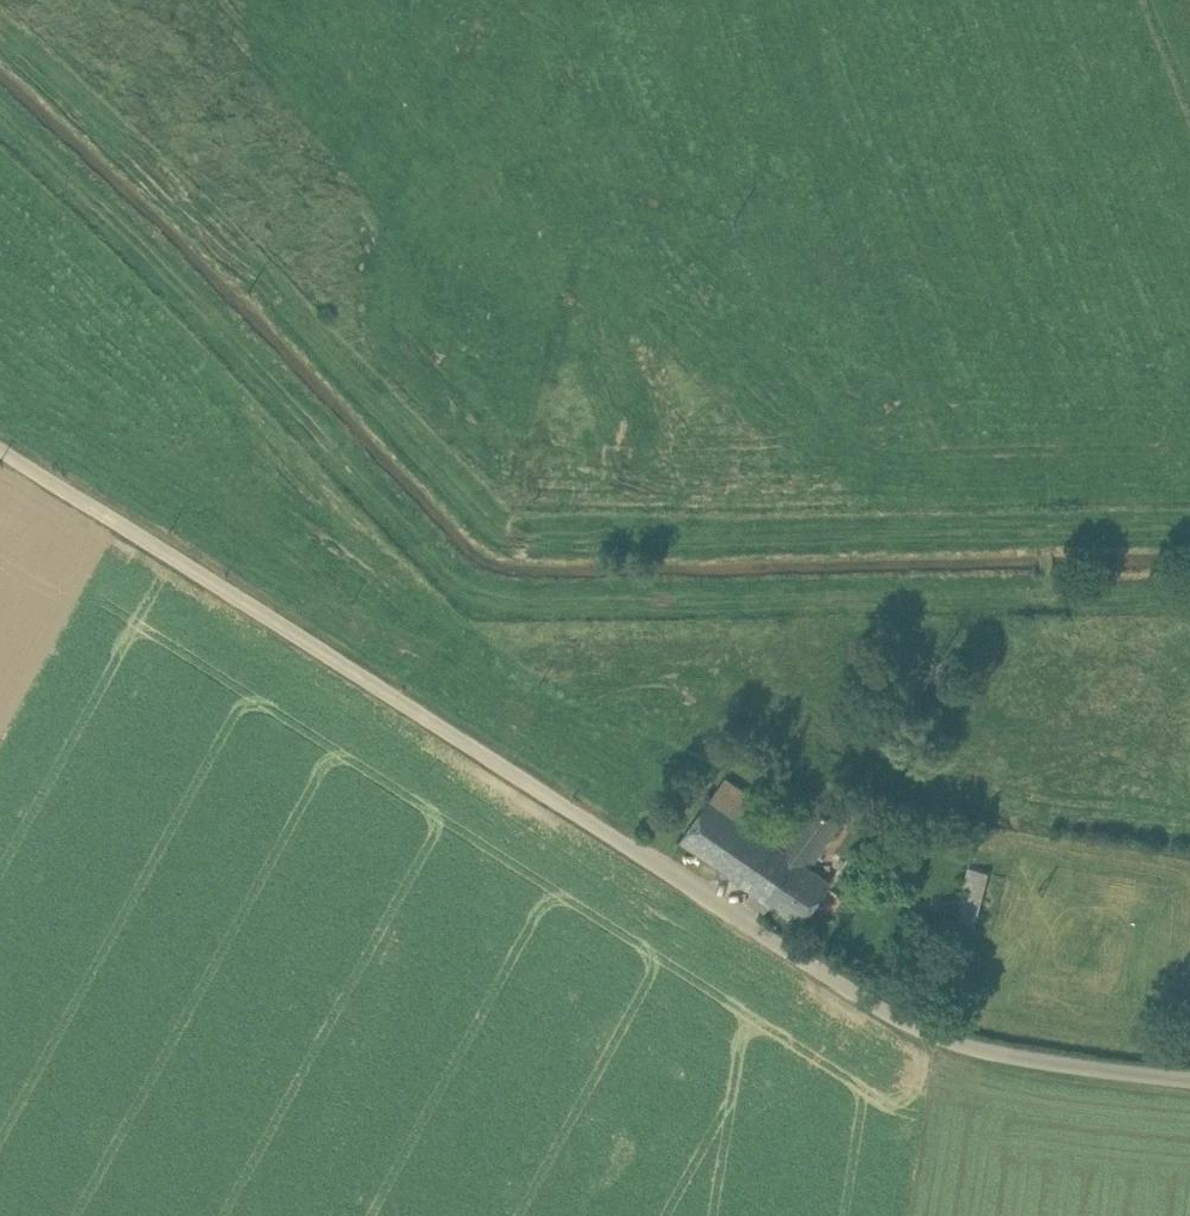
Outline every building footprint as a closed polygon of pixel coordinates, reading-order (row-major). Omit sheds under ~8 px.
[(762,803),(725,778),(682,839),(759,892),(788,851),(781,846),(748,823),(762,803)] [(811,804),(781,846),(788,851),(810,866),(840,824),(811,804)] [(810,866),(788,851),(759,892),(802,922),(831,881),(810,866)] [(989,872),(970,867),(957,919),(975,924),(989,872)]
